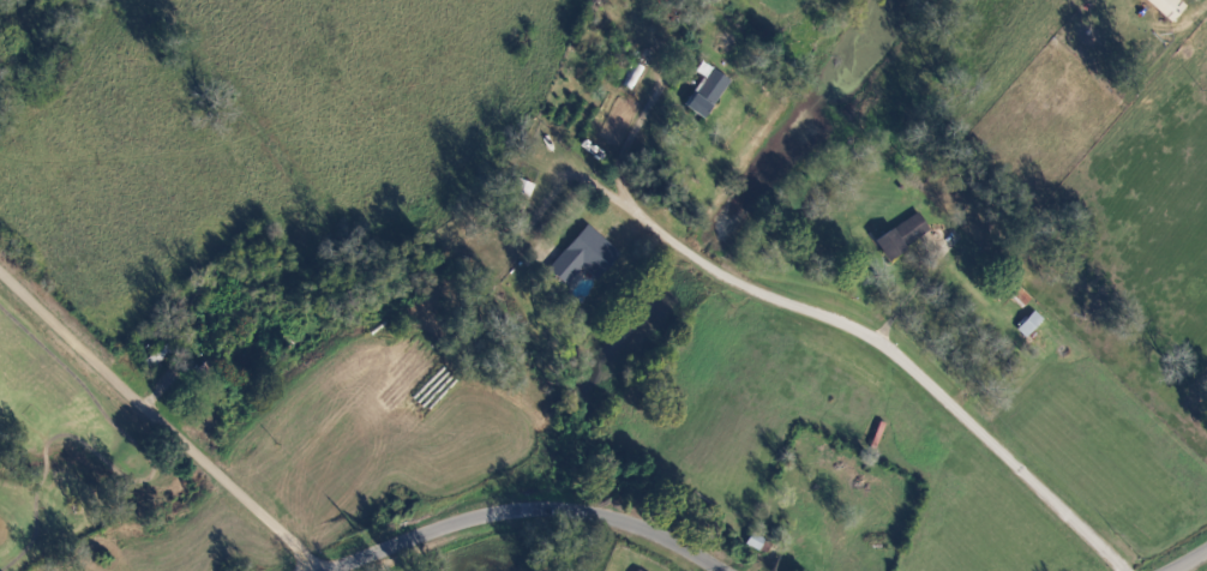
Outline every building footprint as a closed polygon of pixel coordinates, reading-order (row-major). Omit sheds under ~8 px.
[(1177,0),(1140,0),(1171,23),(1185,5),(1177,0)] [(685,109),(704,121),(729,81),(711,69),(685,109)] [(509,192),(531,200),(536,186),(514,179),(509,192)] [(885,261),(929,231),(917,212),(872,241),(885,261)] [(595,280),(619,255),(588,225),(546,270),(564,287),(582,268),(595,280)] [(1022,309),(1031,299),(1013,283),(1005,292),(1022,309)] [(1026,339),(1044,322),(1035,312),(1017,329),(1026,339)]
